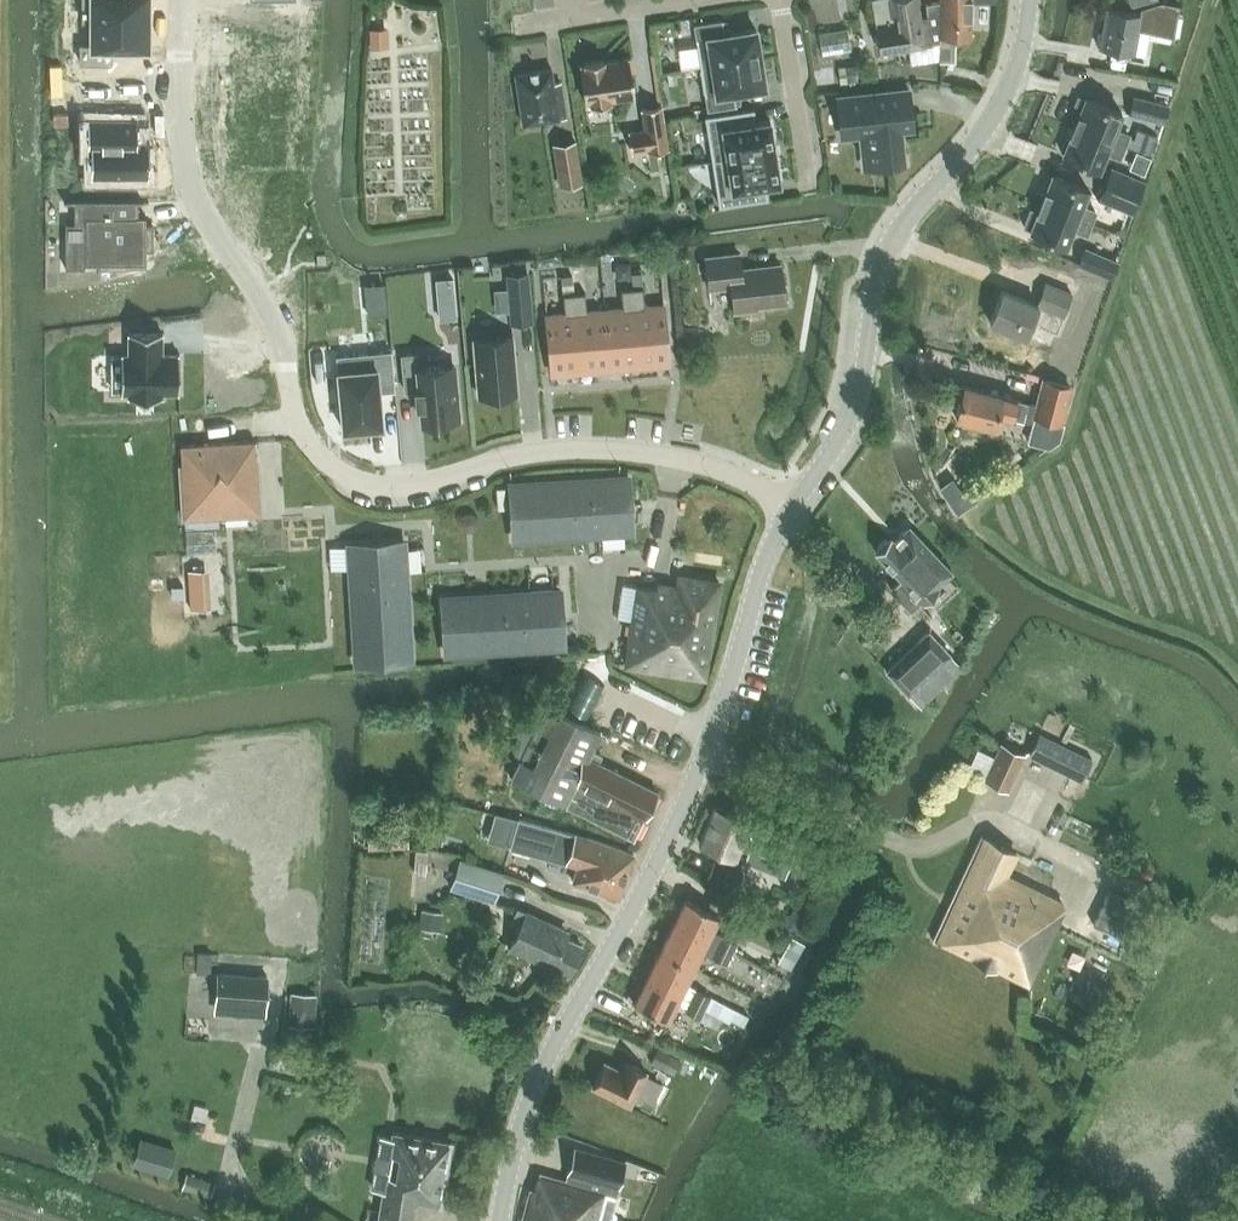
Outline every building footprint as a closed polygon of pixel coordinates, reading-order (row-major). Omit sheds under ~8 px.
[(83,20),(89,20),(89,19),(148,19),(148,17),(147,17),(147,0),(83,0),(83,20)] [(881,51),(932,45),(928,15),(922,16),(919,0),(873,0),(881,51)] [(926,5),(928,15),(932,45),(939,44),(939,61),(955,61),(956,37),(972,37),(972,0),(940,0),(940,2),(926,5)] [(1140,28),(1166,33),(1171,14),(1147,10),(1146,14),(1107,8),(1099,48),(1135,54),(1140,28)] [(89,45),(81,45),(81,62),(111,62),(111,47),(147,47),(147,22),(148,22),(148,19),(89,19),(89,20),(89,45)] [(694,24),(701,67),(761,58),(756,29),(726,34),(724,19),(694,24)] [(844,26),(820,26),(820,48),(844,48),(844,26)] [(385,27),(371,28),(371,47),(386,47),(385,27)] [(288,84),(288,53),(286,53),(286,38),(255,38),(255,53),(233,53),(233,84),(288,84)] [(629,57),(604,61),(604,60),(584,62),(585,64),(580,65),(586,103),(590,102),(591,104),(610,101),(610,99),(635,96),(629,57)] [(1053,70),(1074,73),(1076,60),(1055,57),(1053,70)] [(765,86),(761,58),(701,67),(707,110),(737,105),(735,91),(765,86)] [(855,65),(839,67),(841,84),(857,81),(855,65)] [(559,119),(566,117),(561,81),(554,83),(552,68),(516,74),(524,124),(556,119),(557,122),(560,122),(559,119)] [(910,89),(838,97),(841,129),(868,126),(872,167),(905,163),(901,123),(913,122),(910,89)] [(1130,114),(1166,122),(1170,103),(1134,95),(1130,114)] [(1079,97),(1072,114),(1078,116),(1074,126),(1125,146),(1130,134),(1115,129),(1122,112),(1085,97),(1085,99),(1079,97)] [(642,108),(645,129),(628,132),(631,151),(648,149),(649,151),(668,148),(661,105),(642,108)] [(713,161),(775,151),(771,120),(756,122),(754,109),(706,116),(713,161)] [(128,119),(89,119),(89,151),(93,151),(93,177),(147,177),(147,139),(136,139),(128,139),(128,119)] [(1067,137),(1062,150),(1064,150),(1063,154),(1099,168),(1106,151),(1120,157),(1125,146),(1074,126),(1069,138),(1067,137)] [(582,184),(575,141),(554,144),(560,187),(582,184)] [(780,182),(775,151),(713,161),(720,205),(768,198),(766,184),(780,182)] [(1147,180),(1111,166),(1098,200),(1134,214),(1147,180)] [(1047,191),(1042,203),(1092,224),(1097,212),(1082,206),(1089,190),(1053,175),(1052,178),(1049,177),(1044,190),(1047,191)] [(64,238),(64,266),(83,266),(83,262),(99,262),(99,249),(111,249),(111,262),(144,262),(144,249),(151,249),(151,223),(137,223),(137,200),(73,200),(73,224),(83,224),(83,238),(64,238)] [(1032,210),(1025,227),(1031,230),(1030,232),(1066,246),(1073,229),(1088,235),(1092,224),(1042,203),(1038,212),(1032,210)] [(1077,262),(1114,276),(1121,259),(1084,245),(1077,262)] [(739,253),(705,257),(709,288),(731,285),(734,311),(757,309),(757,306),(785,302),(780,264),(741,269),(739,253)] [(621,278),(631,277),(630,263),(616,264),(617,274),(621,278)] [(632,273),(633,288),(643,287),(641,272),(632,273)] [(527,273),(508,275),(513,323),(532,321),(527,273)] [(551,374),(581,371),(574,293),(573,275),(562,276),(565,314),(546,316),(551,374)] [(453,278),(437,280),(440,318),(456,317),(453,278)] [(988,322),(1027,337),(1033,323),(1041,326),(1041,324),(1057,331),(1063,316),(1064,317),(1074,292),(1046,281),(1037,303),(1002,289),(988,322)] [(643,287),(633,288),(639,366),(669,363),(664,305),(646,307),(644,287),(643,287)] [(610,368),(639,366),(633,288),(622,289),(623,309),(605,310),(610,368)] [(581,371),(610,368),(605,310),(588,312),(586,292),(574,293),(581,371)] [(693,323),(683,324),(685,341),(695,340),(693,323)] [(122,391),(123,393),(130,393),(130,398),(164,398),(164,393),(181,393),(181,353),(164,353),(164,332),(130,332),(130,353),(123,353),(123,356),(114,356),(114,391),(122,391)] [(513,336),(474,339),(479,395),(517,392),(513,336)] [(343,429),(346,429),(346,428),(380,425),(380,426),(383,426),(382,423),(379,391),(395,390),(392,351),(337,356),(343,426),(343,427),(343,429)] [(423,422),(459,418),(454,365),(419,368),(418,354),(402,355),(405,390),(415,390),(416,405),(421,404),(423,422)] [(1038,406),(1036,414),(1061,420),(1070,387),(1045,380),(1038,406)] [(961,401),(956,418),(994,427),(998,412),(1034,421),(1036,414),(1038,406),(1006,397),(1006,396),(965,385),(965,386),(962,386),(959,388),(957,391),(957,395),(958,398),(961,401)] [(256,459),(255,440),(182,445),(187,517),(248,513),(246,496),(259,496),(257,467),(250,467),(250,460),(256,459)] [(518,516),(519,539),(628,532),(627,520),(632,519),(629,476),(511,484),(513,516),(518,516)] [(952,479),(941,487),(958,511),(978,497),(971,486),(961,493),(952,479)] [(877,549),(874,552),(900,579),(890,588),(911,610),(921,600),(923,602),(938,587),(936,585),(952,570),(908,525),(897,535),(894,533),(889,538),(884,538),(877,545),(877,549)] [(392,542),(349,545),(356,663),(389,661),(389,656),(411,655),(405,547),(392,547),(392,542)] [(203,570),(189,570),(191,609),(205,608),(203,570)] [(628,666),(705,677),(719,582),(679,575),(677,587),(658,584),(657,589),(640,587),(635,623),(632,622),(628,644),(631,644),(628,666)] [(182,584),(171,585),(172,597),(183,596),(182,584)] [(556,603),(555,590),(447,597),(448,620),(443,620),(445,653),(564,646),(561,603),(556,603)] [(929,631),(887,671),(909,694),(951,654),(929,631)] [(601,732),(546,705),(510,777),(633,839),(657,790),(590,756),(601,732)] [(1092,755),(1039,731),(1029,753),(1082,777),(1092,755)] [(1024,753),(1001,742),(985,778),(1008,789),(1024,753)] [(969,761),(985,766),(991,750),(975,744),(969,761)] [(700,845),(738,860),(743,846),(790,865),(799,842),(753,822),(716,806),(700,845)] [(519,818),(510,846),(567,861),(578,865),(573,881),(619,898),(635,854),(588,837),(588,839),(519,818)] [(408,834),(368,836),(368,850),(409,848),(408,834)] [(1016,852),(979,835),(931,939),(1024,982),(1024,981),(1027,982),(1055,923),(1053,922),(1063,901),(1006,874),(1016,852)] [(805,846),(798,862),(821,870),(827,855),(805,846)] [(504,872),(460,858),(450,888),(494,902),(504,872)] [(743,873),(716,862),(709,880),(736,891),(743,873)] [(715,889),(708,904),(741,919),(747,904),(715,889)] [(1110,890),(1094,923),(1121,937),(1138,903),(1110,890)] [(733,954),(738,943),(738,942),(712,930),(719,916),(685,899),(673,925),(733,954)] [(563,934),(566,928),(527,909),(526,910),(517,907),(511,921),(519,924),(509,946),(569,975),(584,944),(563,934)] [(422,910),(420,924),(439,927),(442,913),(422,910)] [(728,964),(733,954),(673,925),(660,951),(695,968),(702,953),(728,964)] [(788,966),(802,936),(787,929),(773,959),(788,966)] [(195,966),(210,966),(209,948),(194,949),(195,966)] [(660,951),(647,977),(707,1006),(707,1007),(706,1009),(723,1018),(730,1021),(731,1019),(736,1009),(687,984),(695,968),(660,951)] [(217,971),(215,999),(265,1003),(267,975),(217,971)] [(768,972),(758,989),(771,996),(780,979),(768,972)] [(647,977),(634,1003),(670,1020),(676,1006),(702,1018),(706,1009),(707,1007),(707,1006),(647,977)] [(290,991),(289,1014),(315,1016),(317,992),(290,991)] [(706,1009),(702,1018),(718,1027),(723,1018),(706,1009)] [(660,1046),(651,1062),(672,1074),(681,1058),(660,1046)] [(604,1061),(591,1087),(631,1106),(636,1095),(654,1105),(665,1085),(645,1075),(648,1071),(626,1061),(621,1070),(604,1061)] [(452,1142),(393,1132),(391,1140),(396,1141),(388,1189),(383,1188),(378,1220),(415,1220),(418,1202),(442,1206),(452,1142)] [(175,1150),(141,1139),(134,1163),(168,1173),(175,1150)] [(619,1187),(626,1161),(575,1147),(568,1173),(570,1173),(567,1181),(540,1173),(539,1177),(535,1190),(531,1188),(522,1220),(612,1220),(613,1218),(610,1217),(616,1195),(618,1186),(619,1187)] [(186,1172),(181,1186),(210,1196),(215,1181),(186,1172)]
